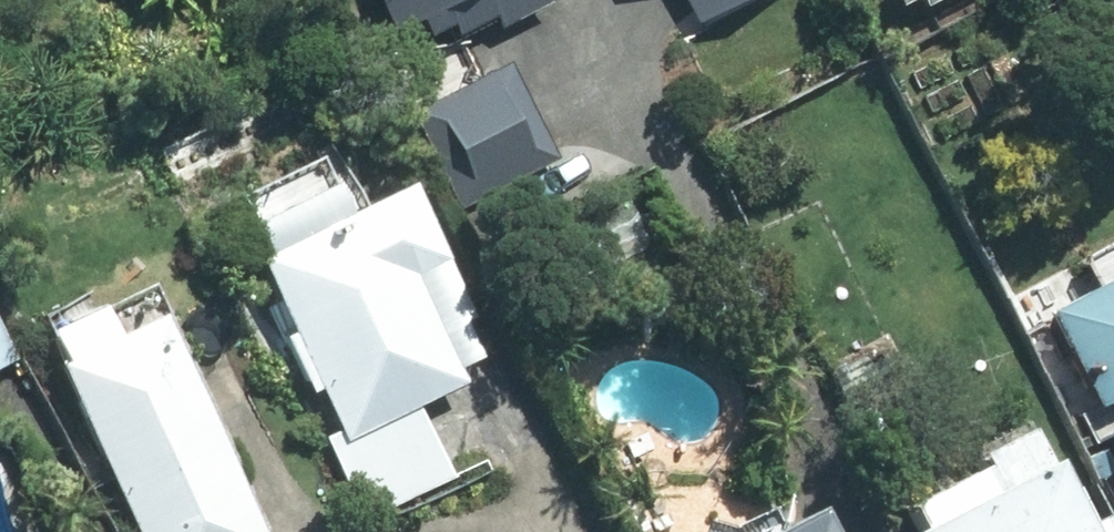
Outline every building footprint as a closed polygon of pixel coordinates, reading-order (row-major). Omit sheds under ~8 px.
[(552,0),(382,0),(397,31),(420,19),(429,37),(453,25),(458,35),(497,16),(502,25),(552,0)] [(734,0),(685,0),(695,19),(734,0)] [(563,157),(512,59),(412,111),(463,209),(563,157)] [(481,313),(415,178),(259,253),(345,429),(328,437),(368,518),(457,475),(422,403),(470,379),(463,364),(484,354),(467,319),(481,313)] [(1051,304),(1103,402),(1113,396),(1113,271),(1051,304)] [(168,310),(62,357),(142,531),(269,531),(168,310)] [(17,358),(0,323),(0,366),(17,358)] [(1062,453),(1053,458),(1035,423),(907,492),(926,526),(917,531),(918,531),(1113,531),(1113,513),(1098,521),(1062,453)] [(827,504),(769,531),(840,531),(827,504)]
